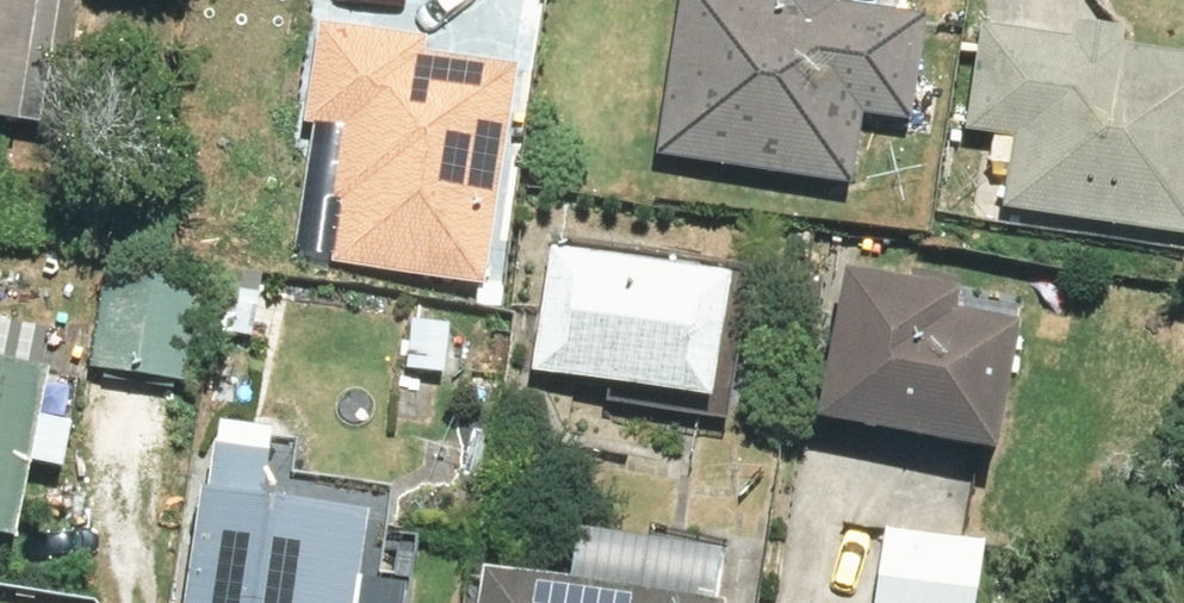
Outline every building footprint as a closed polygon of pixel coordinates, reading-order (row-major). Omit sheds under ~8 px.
[(73,126),(88,0),(0,0),(0,117),(73,126)] [(934,10),(848,2),(848,0),(686,0),(665,155),(935,180),(940,120),(924,118),(934,10)] [(1088,30),(982,23),(975,133),(1016,136),(1011,219),(1183,230),(1183,51),(1128,47),(1129,21),(1088,18),(1088,30)] [(461,37),(363,28),(361,49),(312,44),(291,271),(507,291),(528,62),(459,56),(461,37)] [(561,248),(541,372),(677,391),(674,412),(733,420),(753,273),(561,248)] [(195,377),(205,274),(106,263),(95,367),(195,377)] [(845,272),(833,428),(1020,443),(1033,288),(976,283),(976,272),(923,267),(921,279),(845,272)] [(221,278),(219,335),(274,338),(276,280),(221,278)] [(36,534),(62,368),(0,358),(0,528),(36,534)] [(386,501),(292,494),(295,451),(228,447),(225,489),(214,488),(196,602),(374,602),(386,501)] [(883,602),(993,602),(998,539),(890,530),(883,602)] [(483,602),(744,602),(744,598),(488,563),(483,602)]
